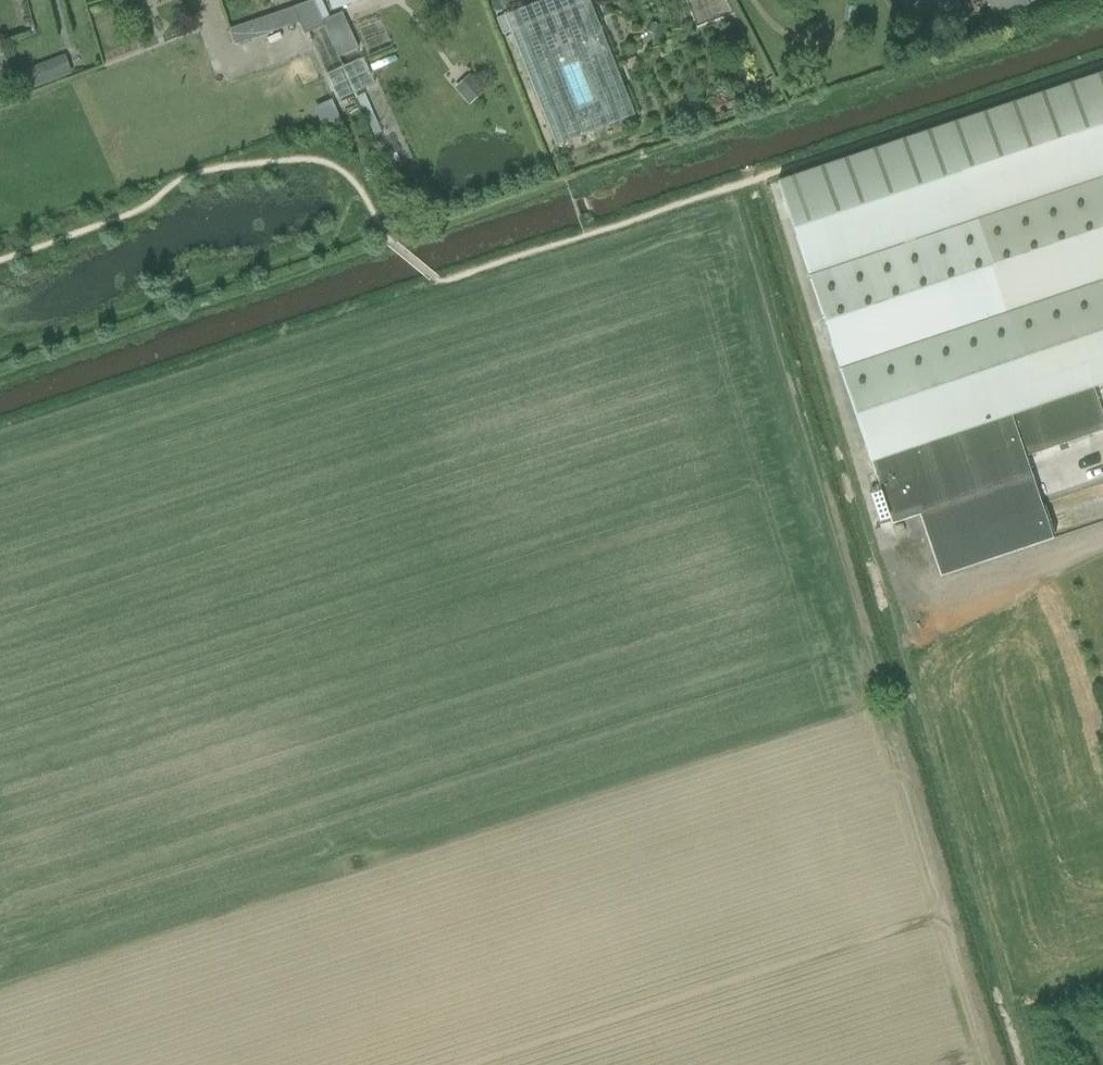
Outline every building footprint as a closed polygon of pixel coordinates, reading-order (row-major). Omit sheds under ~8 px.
[(130,20),(140,5),(132,0),(126,0),(118,11),(130,20)] [(293,8),(300,23),(305,34),(323,26),(312,0),(293,8)] [(598,0),(543,0),(502,14),(508,30),(516,27),(557,145),(639,117),(598,0)] [(1004,20),(1037,3),(1035,0),(994,0),(1004,20)] [(342,12),(323,21),(339,58),(358,49),(342,12)] [(255,38),(250,22),(230,29),(235,45),(255,38)] [(646,31),(655,35),(659,26),(651,22),(646,31)] [(10,74),(0,49),(0,73),(2,78),(10,74)] [(23,93),(51,82),(43,63),(16,73),(23,93)] [(1102,385),(1102,73),(1054,88),(776,181),(892,525),(920,516),(940,577),(1053,540),(1025,457),(1102,431),(1102,417),(1093,388),(1102,385)] [(485,92),(476,81),(461,94),(470,104),(485,92)] [(331,100),(320,105),(331,131),(343,126),(331,100)]
